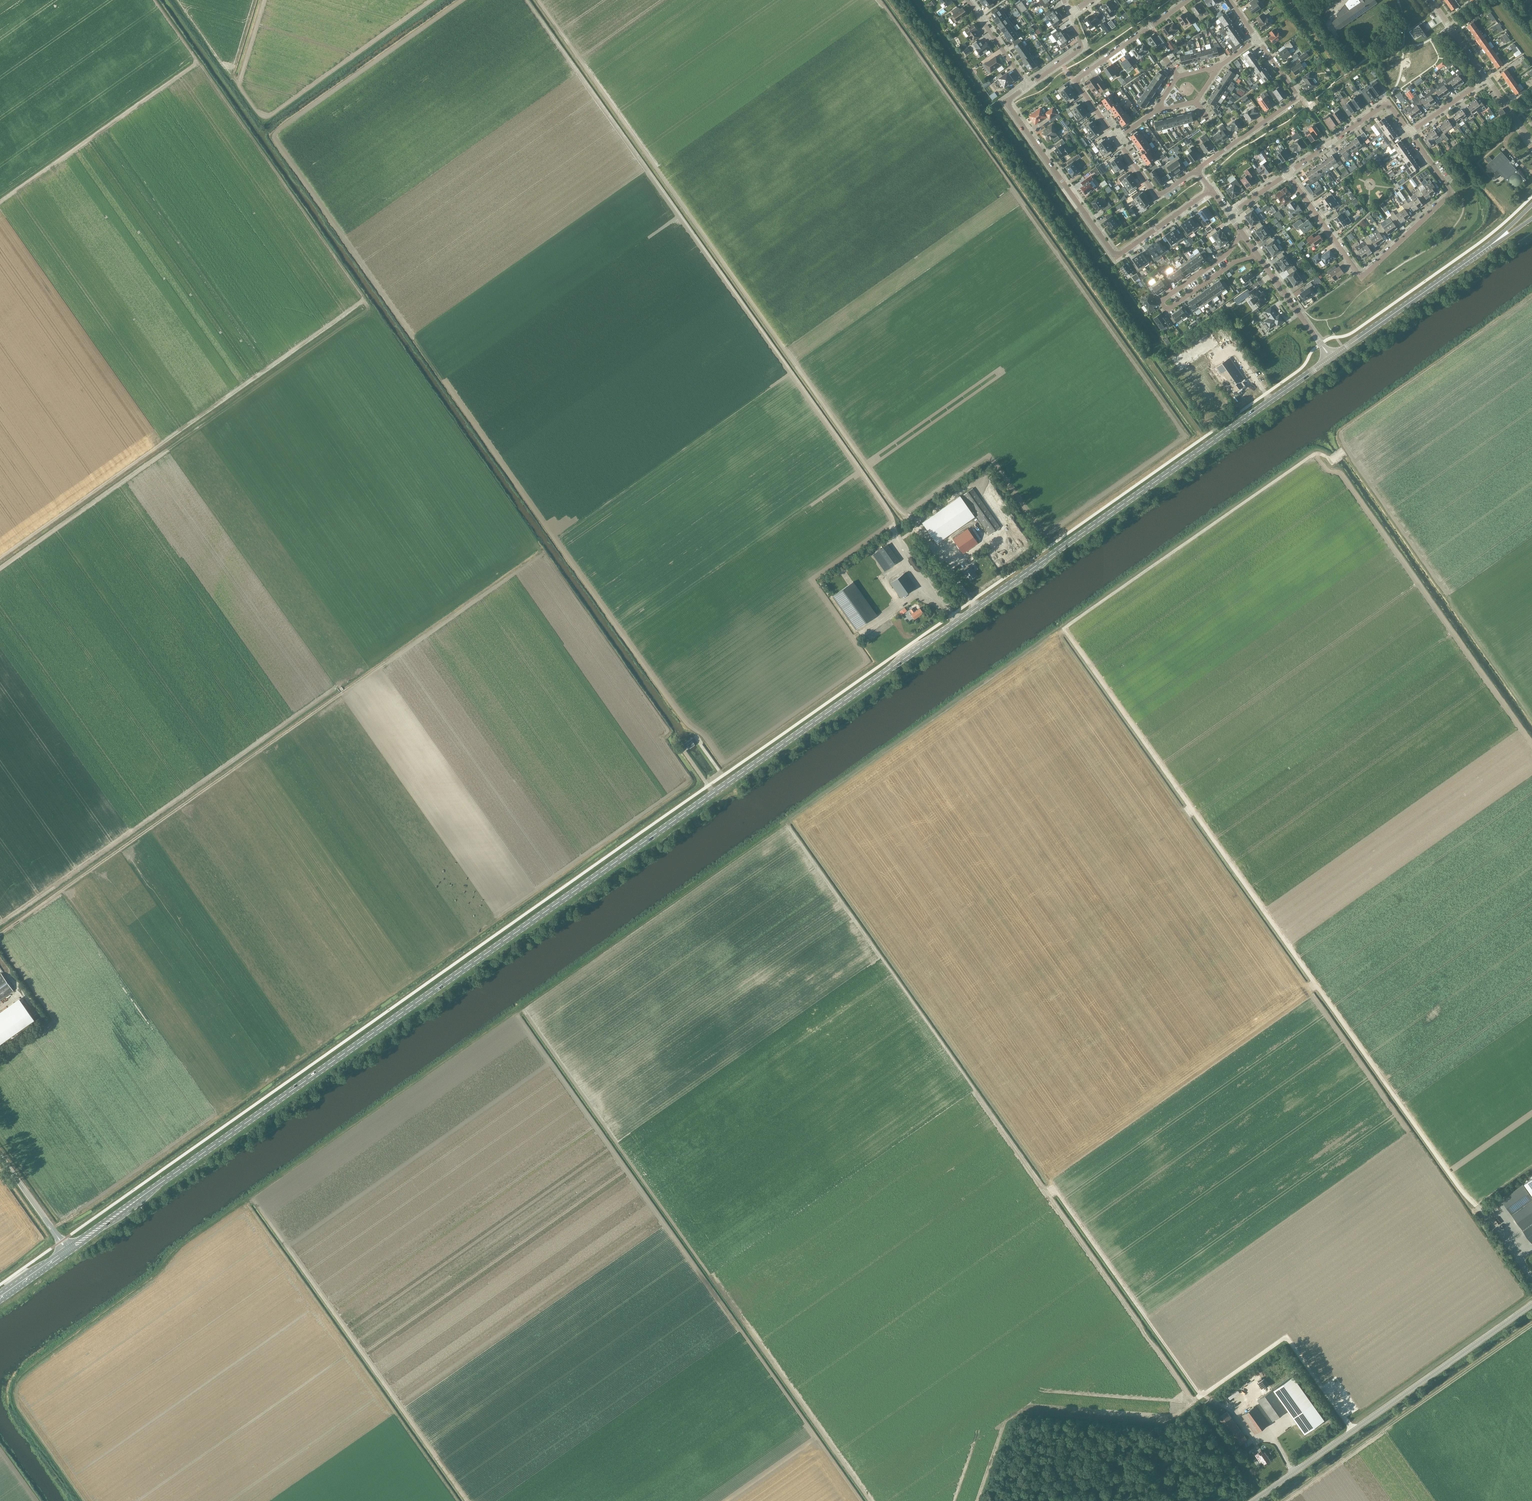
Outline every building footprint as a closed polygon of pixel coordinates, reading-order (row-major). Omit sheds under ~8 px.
[(982,3),(983,5),(984,5),(986,7),(987,6),(989,8),(994,5),(992,2),(995,0),(986,0),(982,3)] [(1248,8),(1252,14),(1261,8),(1258,5),(1260,4),(1258,0),(1254,0),(1251,2),(1253,5),(1248,8)] [(1377,3),(1375,0),(1348,0),(1336,14),(1338,17),(1332,22),(1338,30),(1368,9),(1369,10),(1370,9),(1369,8),(1377,3)] [(1452,1),(1447,4),(1452,11),(1454,9),(1455,10),(1460,6),(1456,0),(1451,0),(1452,1)] [(1107,10),(1104,12),(1108,18),(1113,15),(1111,12),(1115,9),(1109,1),(1103,5),(1107,10)] [(1197,4),(1191,8),(1197,17),(1203,12),(1205,15),(1209,13),(1205,7),(1201,10),(1197,4)] [(952,15),(957,22),(967,15),(962,8),(959,10),(957,7),(951,11),(953,14),(952,15)] [(994,20),(1005,13),(1001,8),(998,11),(997,8),(991,12),(993,14),(992,15),(993,17),(992,18),(994,20)] [(1049,20),(1060,13),(1059,13),(1056,9),(1051,12),(1049,10),(1044,13),(1049,20)] [(1005,13),(994,20),(996,23),(997,22),(998,24),(1008,17),(1005,13)] [(1060,13),(1049,20),(1054,27),(1059,24),(1057,21),(1062,18),(1062,17),(1062,16),(1060,13)] [(1222,23),(1229,17),(1226,13),(1218,18),(1222,23)] [(1183,14),(1177,18),(1183,26),(1187,23),(1189,26),(1193,22),(1190,17),(1187,19),(1183,14)] [(1260,22),(1258,24),(1263,30),(1271,24),(1267,18),(1265,19),(1262,14),(1256,18),(1259,21),(1260,22)] [(1091,17),(1090,16),(1084,20),(1090,29),(1096,25),(1096,24),(1100,21),(1095,15),(1091,17)] [(1477,28),(1475,25),(1478,23),(1476,20),(1479,18),(1478,15),(1471,20),(1473,23),(1467,26),(1471,32),(1477,28)] [(1008,17),(998,24),(999,26),(998,27),(1000,29),(1011,22),(1008,17)] [(1231,23),(1232,22),(1229,17),(1222,23),(1225,27),(1231,23)] [(1105,21),(1101,24),(1107,32),(1111,30),(1105,21)] [(1004,33),(1014,26),(1011,22),(1000,29),(1002,32),(1003,31),(1004,33)] [(1234,27),(1231,23),(1225,27),(1223,28),(1225,31),(1222,33),(1223,35),(1234,27)] [(1427,30),(1423,24),(1422,23),(1409,32),(1414,39),(1427,30)] [(969,36),(970,35),(974,40),(979,37),(975,32),(978,30),(973,24),(965,30),(969,36)] [(1167,25),(1161,29),(1167,37),(1172,33),(1176,29),(1173,24),(1170,27),(1169,28),(1167,25)] [(1007,38),(1017,31),(1014,26),(1004,33),(1006,35),(1005,35),(1007,38)] [(1229,37),(1237,32),(1234,27),(1223,35),(1225,37),(1228,35),(1229,37)] [(1482,28),(1479,30),(1477,28),(1471,32),(1475,37),(1483,31),(1482,28)] [(1056,29),(1051,32),(1057,41),(1059,39),(1067,34),(1067,33),(1067,34),(1064,29),(1059,33),(1056,29)] [(1274,29),(1269,33),(1271,35),(1272,36),(1269,38),(1273,44),(1282,38),(1278,32),(1277,33),(1274,29)] [(1015,43),(1019,40),(1017,37),(1018,37),(1015,32),(1017,31),(1007,38),(1008,41),(1009,40),(1011,42),(1012,41),(1014,43),(1015,43)] [(1484,38),(1482,35),(1485,33),(1483,31),(1475,37),(1478,42),(1484,38)] [(1229,44),(1240,36),(1237,32),(1229,37),(1231,39),(1228,41),(1229,44)] [(1067,34),(1059,39),(1062,44),(1060,45),(1062,48),(1067,44),(1065,42),(1070,38),(1069,37),(1070,37),(1067,34)] [(1156,46),(1157,46),(1159,45),(1160,47),(1165,44),(1160,37),(1158,38),(1156,38),(1154,34),(1148,39),(1149,41),(1149,42),(1148,43),(1150,45),(1151,45),(1152,44),(1154,47),(1156,45),(1156,46)] [(1239,47),(1238,44),(1243,41),(1240,36),(1229,44),(1234,50),(1239,47)] [(1482,48),(1490,42),(1488,39),(1486,41),(1484,38),(1478,42),(1482,48)] [(1018,51),(1025,46),(1022,42),(1020,39),(1019,40),(1015,43),(1017,45),(1014,47),(1018,51)] [(980,55),(991,48),(987,42),(983,45),(980,40),(973,44),(977,49),(976,50),(980,55)] [(1172,50),(1173,49),(1175,48),(1170,40),(1166,43),(1172,50)] [(1279,53),(1283,59),(1287,56),(1287,57),(1291,54),(1288,50),(1293,47),(1290,41),(1284,46),(1286,48),(1279,53)] [(1486,53),(1492,49),(1490,46),(1492,44),(1490,42),(1482,48),(1486,53)] [(1217,48),(1220,47),(1218,43),(1213,44),(1214,47),(1211,48),(1214,57),(1219,56),(1217,48)] [(1021,56),(1028,51),(1025,46),(1018,51),(1021,56)] [(1137,47),(1131,50),(1137,58),(1142,54),(1147,51),(1143,46),(1140,48),(1139,49),(1137,47)] [(1489,58),(1495,54),(1492,49),(1486,53),(1489,58)] [(1023,61),(1031,55),(1028,51),(1021,56),(1024,60),(1023,61)] [(1247,61),(1254,56),(1251,51),(1244,57),(1242,55),(1240,56),(1243,61),(1245,59),(1247,61)] [(1299,57),(1301,61),(1309,56),(1306,52),(1299,57)] [(1187,64),(1185,55),(1180,56),(1180,54),(1176,55),(1177,58),(1180,57),(1182,66),(1187,64)] [(1493,63),(1499,59),(1495,54),(1489,58),(1493,63)] [(1026,65),(1033,60),(1030,56),(1031,55),(1023,61),(1026,65)] [(1132,66),(1134,65),(1131,60),(1129,61),(1127,58),(1126,59),(1124,56),(1119,59),(1122,62),(1121,63),(1126,69),(1131,65),(1132,66)] [(1250,66),(1257,60),(1254,56),(1247,61),(1250,66)] [(985,64),(985,63),(982,65),(986,70),(988,68),(991,72),(1002,64),(999,60),(998,60),(996,57),(985,64)] [(1499,59),(1493,63),(1497,69),(1503,64),(1499,59)] [(1038,67),(1036,64),(1036,65),(1033,60),(1026,65),(1029,70),(1032,68),(1033,71),(1038,67)] [(1253,70),(1260,65),(1257,60),(1250,66),(1253,70)] [(1291,69),(1295,75),(1305,69),(1300,62),(1291,69)] [(1264,69),(1260,65),(1253,70),(1256,75),(1264,69)] [(1114,78),(1119,75),(1115,69),(1113,71),(1109,66),(1104,70),(1109,77),(1113,75),(1114,78)] [(1261,78),(1268,72),(1265,68),(1264,69),(1256,75),(1258,77),(1256,78),(1258,80),(1261,78)] [(1510,75),(1508,72),(1511,70),(1509,68),(1506,69),(1506,70),(1501,74),(1504,79),(1510,75)] [(1233,79),(1236,81),(1239,83),(1241,80),(1238,78),(1240,75),(1237,73),(1236,74),(1228,69),(1225,74),(1233,79)] [(1463,75),(1461,73),(1459,70),(1452,75),(1460,86),(1462,84),(1464,82),(1460,77),(1463,75)] [(1163,81),(1166,77),(1158,72),(1155,76),(1163,81)] [(1261,78),(1264,83),(1272,77),(1268,72),(1261,78)] [(1314,78),(1312,76),(1310,72),(1302,78),(1307,84),(1302,87),(1306,92),(1316,85),(1312,80),(1314,78)] [(1003,76),(1001,73),(993,79),(999,88),(1003,85),(1005,87),(1008,85),(1010,84),(1009,84),(1010,83),(1011,84),(1014,82),(1013,81),(1014,81),(1008,73),(1003,76)] [(1232,82),(1233,79),(1225,74),(1222,78),(1233,86),(1235,84),(1232,82)] [(1452,75),(1445,80),(1447,83),(1448,85),(1451,83),(1455,89),(1457,88),(1460,86),(1452,75)] [(1508,84),(1514,80),(1510,75),(1504,79),(1508,84)] [(1160,86),(1163,81),(1155,76),(1152,81),(1160,86)] [(1086,83),(1089,87),(1089,86),(1093,92),(1098,89),(1101,92),(1106,88),(1101,81),(1098,83),(1094,77),(1086,82),(1087,83),(1086,83)] [(1232,88),(1233,86),(1222,78),(1219,83),(1227,88),(1229,86),(1232,88)] [(1370,88),(1376,96),(1384,91),(1376,80),(1371,83),(1373,86),(1370,88)] [(1447,83),(1445,80),(1440,83),(1442,86),(1440,88),(1446,96),(1448,94),(1450,92),(1446,87),(1448,85),(1447,83)] [(1512,89),(1518,85),(1514,80),(1508,84),(1512,89)] [(1157,90),(1160,86),(1152,81),(1149,85),(1157,90)] [(1225,91),(1227,88),(1219,83),(1216,87),(1227,95),(1228,93),(1225,91)] [(1064,97),(1072,91),(1070,88),(1069,89),(1068,87),(1066,88),(1064,85),(1057,91),(1058,93),(1062,98),(1064,97)] [(1154,95),(1157,90),(1149,85),(1146,90),(1154,95)] [(1518,85),(1512,89),(1516,95),(1518,93),(1520,95),(1525,91),(1524,89),(1521,90),(1520,88),(1518,85)] [(1276,96),(1279,101),(1280,100),(1281,100),(1284,99),(1284,98),(1287,95),(1280,86),(1273,92),(1271,89),(1269,91),(1273,98),(1276,96)] [(1446,96),(1440,88),(1437,90),(1436,88),(1434,89),(1432,86),(1430,88),(1434,95),(1437,93),(1441,99),(1443,98),(1446,96)] [(1226,97),(1227,95),(1216,87),(1213,92),(1221,97),(1223,95),(1226,97)] [(1376,96),(1370,88),(1367,90),(1366,88),(1361,91),(1369,102),(1376,96)] [(1432,97),(1434,95),(1430,88),(1431,90),(1424,95),(1426,98),(1432,106),(1434,104),(1436,102),(1432,97)] [(1151,99),(1154,95),(1146,90),(1143,94),(1151,99)] [(1074,96),(1073,94),(1072,92),(1072,91),(1064,97),(1067,101),(1068,101),(1070,103),(1075,100),(1073,97),(1074,96)] [(1218,102),(1221,97),(1213,92),(1210,96),(1218,102)] [(1259,102),(1265,110),(1272,106),(1268,100),(1270,98),(1266,92),(1260,96),(1263,99),(1259,102)] [(1422,98),(1420,100),(1416,93),(1413,95),(1415,98),(1420,105),(1423,103),(1427,109),(1429,107),(1429,108),(1432,106),(1426,98),(1423,99),(1422,98)] [(1112,100),(1114,99),(1111,94),(1102,101),(1105,105),(1112,100)] [(1147,104),(1151,99),(1143,94),(1140,99),(1147,104)] [(1359,94),(1350,100),(1357,110),(1363,106),(1366,104),(1363,100),(1359,94)] [(1241,99),(1246,105),(1251,102),(1246,95),(1241,99)] [(1216,104),(1218,102),(1210,96),(1207,101),(1215,106),(1213,108),(1212,109),(1217,116),(1221,113),(1220,110),(1219,111),(1217,109),(1219,106),(1216,104)] [(1418,107),(1420,105),(1415,98),(1413,100),(1414,102),(1412,103),(1414,106),(1412,108),(1418,116),(1420,114),(1422,112),(1418,107)] [(1144,108),(1147,104),(1140,99),(1137,103),(1144,108)] [(1479,114),(1486,108),(1480,99),(1479,100),(1480,101),(1478,102),(1476,100),(1474,101),(1474,100),(1471,102),(1477,111),(1479,114)] [(1115,104),(1112,100),(1105,105),(1108,110),(1110,108),(1115,104)] [(1350,100),(1342,106),(1346,112),(1349,116),(1351,114),(1357,110),(1350,100)] [(1115,104),(1110,108),(1113,113),(1123,106),(1119,101),(1115,104)] [(1473,114),(1477,111),(1471,102),(1468,104),(1469,105),(1467,106),(1471,112),(1468,113),(1472,118),(1475,117),(1473,114)] [(1074,116),(1084,109),(1082,106),(1081,106),(1080,104),(1079,105),(1077,103),(1069,108),(1071,111),(1074,116)] [(1123,106),(1113,113),(1116,117),(1126,110),(1123,106)] [(1250,110),(1244,114),(1250,122),(1255,118),(1253,115),(1254,114),(1255,115),(1258,112),(1254,107),(1250,111),(1250,110)] [(1412,108),(1409,110),(1407,107),(1403,110),(1406,115),(1409,113),(1413,119),(1414,117),(1415,118),(1418,116),(1412,108)] [(1335,113),(1332,115),(1338,123),(1343,120),(1346,118),(1343,114),(1338,108),(1334,111),(1335,113)] [(1037,111),(1036,111),(1033,113),(1034,114),(1030,116),(1035,124),(1046,116),(1041,109),(1037,111)] [(1056,114),(1053,109),(1046,113),(1050,118),(1056,114)] [(1084,109),(1074,116),(1078,120),(1079,123),(1087,117),(1086,115),(1087,114),(1085,112),(1086,111),(1084,109)] [(1126,110),(1116,117),(1120,121),(1129,115),(1126,110)] [(1472,118),(1468,113),(1466,115),(1462,110),(1460,111),(1460,110),(1457,112),(1463,121),(1467,118),(1469,120),(1472,118)] [(1459,124),(1463,121),(1457,112),(1454,114),(1455,115),(1453,116),(1457,121),(1454,123),(1458,128),(1461,126),(1459,124)] [(1129,115),(1120,121),(1121,123),(1120,124),(1122,126),(1125,124),(1126,125),(1131,122),(1130,121),(1132,119),(1129,115)] [(1328,115),(1324,118),(1328,125),(1331,128),(1333,127),(1338,123),(1332,115),(1329,117),(1328,115)] [(1377,129),(1388,122),(1385,117),(1374,125),(1377,129)] [(1242,127),(1236,119),(1231,123),(1231,124),(1227,127),(1230,132),(1234,130),(1233,129),(1235,128),(1237,131),(1242,127)] [(1089,132),(1097,126),(1095,123),(1094,124),(1093,122),(1091,123),(1089,120),(1084,124),(1086,126),(1085,127),(1089,132)] [(1458,128),(1454,123),(1452,125),(1448,120),(1446,121),(1446,120),(1443,122),(1449,130),(1453,127),(1455,130),(1458,128)] [(1380,134),(1383,132),(1391,126),(1388,122),(1377,129),(1380,134)] [(1444,134),(1449,130),(1443,122),(1440,124),(1441,125),(1439,126),(1443,131),(1440,133),(1444,138),(1446,141),(1449,139),(1444,134)] [(1316,135),(1318,133),(1320,132),(1315,124),(1308,129),(1309,130),(1305,133),(1312,142),(1318,138),(1316,135)] [(1214,137),(1218,144),(1219,143),(1220,144),(1222,142),(1222,141),(1228,137),(1224,133),(1227,131),(1223,125),(1219,128),(1221,131),(1214,137)] [(1051,126),(1043,131),(1045,133),(1043,135),(1048,141),(1057,135),(1051,126)] [(1090,138),(1092,140),(1100,135),(1098,132),(1099,131),(1098,129),(1099,129),(1097,126),(1089,132),(1087,133),(1090,138)] [(1383,138),(1394,131),(1391,126),(1383,132),(1385,134),(1382,136),(1383,138)] [(1137,130),(1132,134),(1133,135),(1131,137),(1134,141),(1143,135),(1140,130),(1138,132),(1137,130)] [(1444,138),(1440,133),(1438,135),(1434,130),(1432,131),(1431,130),(1429,132),(1435,140),(1439,137),(1441,140),(1444,138)] [(1388,145),(1394,142),(1392,139),(1397,135),(1394,131),(1383,138),(1388,145)] [(1086,132),(1078,137),(1082,144),(1090,139),(1086,132)] [(1432,142),(1435,140),(1429,132),(1426,134),(1427,135),(1425,136),(1426,137),(1423,139),(1430,148),(1434,145),(1432,142)] [(1205,134),(1200,138),(1203,142),(1202,144),(1200,146),(1202,149),(1203,149),(1206,153),(1211,149),(1207,142),(1209,140),(1205,134)] [(1143,135),(1134,141),(1135,143),(1135,144),(1136,146),(1146,139),(1143,135)] [(1365,145),(1363,141),(1360,143),(1356,137),(1352,141),(1358,150),(1365,145)] [(1099,151),(1109,144),(1107,141),(1106,142),(1105,139),(1104,140),(1102,138),(1094,144),(1096,146),(1099,151)] [(1060,158),(1068,153),(1065,148),(1064,148),(1062,145),(1065,143),(1063,139),(1054,145),(1056,149),(1055,150),(1057,153),(1057,154),(1060,158)] [(1140,150),(1149,144),(1146,139),(1136,146),(1138,149),(1139,148),(1140,150)] [(1294,144),(1290,147),(1293,152),(1298,149),(1299,151),(1305,147),(1299,139),(1294,143),(1294,144)] [(1090,148),(1094,143),(1091,140),(1084,148),(1086,149),(1088,147),(1090,148)] [(1396,150),(1404,145),(1401,140),(1395,144),(1394,142),(1388,145),(1392,150),(1395,148),(1396,150)] [(1352,141),(1347,144),(1353,151),(1354,153),(1358,150),(1352,141)] [(1110,147),(1111,147),(1109,144),(1099,151),(1103,156),(1104,158),(1112,153),(1111,150),(1112,149),(1110,147)] [(1150,149),(1151,150),(1153,148),(1149,144),(1140,150),(1143,154),(1143,155),(1150,149)] [(1349,155),(1353,151),(1347,144),(1343,147),(1349,155)] [(1399,155),(1407,149),(1404,145),(1396,150),(1393,152),(1395,154),(1398,152),(1399,155)] [(1194,154),(1196,152),(1193,147),(1188,150),(1190,153),(1187,155),(1192,162),(1198,159),(1194,154)] [(1344,158),(1349,155),(1343,147),(1338,150),(1342,155),(1340,157),(1344,162),(1346,160),(1344,158)] [(1154,154),(1151,150),(1150,149),(1143,155),(1143,154),(1141,156),(1144,160),(1152,155),(1154,154)] [(1400,161),(1402,159),(1410,154),(1407,149),(1399,155),(1401,157),(1398,159),(1400,161)] [(1268,157),(1264,151),(1263,150),(1259,153),(1263,160),(1268,157)] [(1282,150),(1277,154),(1278,155),(1276,156),(1279,159),(1280,158),(1283,162),(1287,160),(1286,160),(1285,159),(1290,156),(1286,150),(1283,152),(1282,150)] [(1490,176),(1508,160),(1501,152),(1492,160),(1489,156),(1485,160),(1488,163),(1483,168),(1490,176)] [(1405,163),(1413,158),(1410,154),(1402,159),(1405,163)] [(1155,160),(1152,155),(1144,160),(1147,165),(1155,160)] [(1332,155),(1327,158),(1333,166),(1335,169),(1342,164),(1338,158),(1336,160),(1332,155)] [(1069,165),(1066,167),(1073,177),(1079,172),(1076,168),(1078,167),(1074,162),(1079,159),(1077,156),(1072,159),(1067,163),(1069,165)] [(1114,156),(1106,161),(1112,168),(1122,161),(1120,159),(1119,159),(1118,157),(1116,158),(1114,156)] [(1173,159),(1170,161),(1178,172),(1183,169),(1179,163),(1182,161),(1178,156),(1173,159)] [(1328,169),(1333,166),(1327,158),(1323,161),(1328,169)] [(1404,171),(1406,170),(1416,162),(1413,158),(1405,163),(1403,165),(1405,168),(1403,169),(1404,171)] [(1508,160),(1490,176),(1494,180),(1500,174),(1507,182),(1507,181),(1515,190),(1526,180),(1524,178),(1514,168),(1517,166),(1515,163),(1512,165),(1511,164),(1512,164),(1508,160)] [(1124,164),(1122,161),(1112,168),(1115,173),(1118,171),(1120,174),(1125,170),(1123,168),(1124,167),(1123,165),(1124,164)] [(1168,163),(1163,166),(1167,172),(1169,170),(1174,176),(1178,172),(1170,161),(1168,163)] [(1323,161),(1319,164),(1325,174),(1328,177),(1330,176),(1328,173),(1330,172),(1328,169),(1323,161)] [(1261,167),(1257,170),(1260,175),(1264,172),(1266,174),(1272,170),(1266,162),(1260,166),(1261,167)] [(1411,177),(1416,173),(1414,171),(1420,167),(1416,162),(1406,170),(1411,177)] [(1324,175),(1325,174),(1319,164),(1314,167),(1320,175),(1322,173),(1324,175)] [(1314,167),(1310,170),(1317,180),(1321,177),(1320,175),(1314,167)] [(1251,168),(1245,172),(1247,175),(1241,180),(1247,188),(1255,182),(1252,176),(1255,174),(1251,168)] [(1154,170),(1149,173),(1159,186),(1171,178),(1168,174),(1161,179),(1154,170)] [(1310,185),(1317,180),(1310,170),(1305,174),(1309,179),(1307,181),(1310,185)] [(1426,170),(1417,176),(1419,179),(1428,173),(1426,170)] [(1124,186),(1134,179),(1132,176),(1131,177),(1130,175),(1129,176),(1127,173),(1119,179),(1121,181),(1124,186)] [(1093,179),(1091,176),(1081,183),(1083,186),(1081,188),(1085,194),(1094,188),(1090,182),(1093,179)] [(1129,193),(1137,188),(1136,185),(1137,184),(1135,182),(1136,182),(1134,179),(1124,186),(1128,191),(1129,193)] [(1226,190),(1232,198),(1240,193),(1237,188),(1241,186),(1236,179),(1230,183),(1232,186),(1226,190)] [(1423,185),(1431,196),(1434,195),(1433,194),(1435,193),(1434,191),(1436,189),(1430,179),(1427,181),(1428,182),(1423,185)] [(1416,189),(1415,189),(1417,191),(1420,195),(1422,194),(1426,199),(1428,198),(1431,196),(1423,185),(1421,187),(1421,186),(1418,188),(1418,187),(1418,188),(1416,189)] [(1275,196),(1275,197),(1276,198),(1277,199),(1278,198),(1281,202),(1281,201),(1284,205),(1289,202),(1288,201),(1286,198),(1291,195),(1287,189),(1288,189),(1286,186),(1283,189),(1276,195),(1275,196)] [(1317,195),(1323,190),(1320,186),(1314,191),(1317,195)] [(1133,195),(1131,196),(1133,199),(1137,204),(1139,203),(1147,197),(1145,194),(1144,194),(1142,192),(1141,193),(1139,191),(1133,195)] [(1322,204),(1324,206),(1332,200),(1335,198),(1330,191),(1325,195),(1326,197),(1321,201),(1322,203),(1322,204)] [(1421,197),(1420,195),(1417,191),(1414,193),(1415,194),(1413,195),(1410,197),(1413,200),(1418,208),(1421,206),(1423,204),(1419,199),(1421,197)] [(1147,197),(1139,203),(1142,207),(1143,207),(1145,209),(1146,208),(1150,205),(1148,203),(1149,202),(1148,200),(1149,199),(1147,197)] [(1093,202),(1092,203),(1098,211),(1100,209),(1101,208),(1103,211),(1105,209),(1106,210),(1112,206),(1109,202),(1103,206),(1098,199),(1096,200),(1095,199),(1092,201),(1093,202)] [(1418,208),(1413,200),(1408,203),(1406,199),(1403,201),(1404,203),(1407,207),(1410,205),(1413,211),(1415,210),(1416,210),(1418,208)] [(1332,200),(1324,206),(1325,209),(1326,209),(1327,210),(1333,207),(1335,209),(1340,205),(1338,203),(1335,205),(1332,200)] [(1293,201),(1287,205),(1290,209),(1289,210),(1294,216),(1302,211),(1297,204),(1296,205),(1293,201)] [(1409,209),(1407,207),(1404,203),(1402,205),(1404,209),(1400,212),(1406,220),(1409,218),(1408,218),(1410,216),(1406,211),(1409,209)] [(1253,207),(1245,212),(1247,215),(1245,216),(1246,217),(1246,218),(1248,221),(1248,220),(1248,221),(1258,214),(1253,207)] [(1199,218),(1199,219),(1204,227),(1208,224),(1205,221),(1211,216),(1205,208),(1199,212),(1204,219),(1201,221),(1199,218)] [(1347,216),(1344,212),(1346,211),(1344,208),(1337,213),(1339,215),(1334,219),(1335,221),(1334,221),(1336,224),(1344,218),(1347,216)] [(1406,220),(1400,212),(1396,215),(1393,211),(1390,213),(1392,215),(1395,219),(1397,217),(1401,223),(1403,221),(1403,222),(1406,220)] [(1113,216),(1111,213),(1105,216),(1108,220),(1105,221),(1112,230),(1118,226),(1112,217),(1113,216)] [(1258,214),(1248,221),(1249,221),(1249,222),(1250,225),(1251,224),(1252,226),(1254,224),(1256,227),(1261,223),(1259,221),(1261,219),(1258,214)] [(1396,221),(1395,219),(1392,215),(1389,217),(1385,220),(1387,224),(1393,232),(1396,230),(1395,230),(1397,228),(1393,223),(1396,221)] [(1344,218),(1336,224),(1338,227),(1339,226),(1340,228),(1345,224),(1347,227),(1352,223),(1350,220),(1347,216),(1344,218)] [(1191,218),(1186,221),(1194,232),(1201,227),(1198,222),(1195,224),(1191,218)] [(1293,225),(1297,230),(1299,231),(1301,229),(1304,233),(1313,226),(1308,219),(1303,223),(1301,219),(1293,225)] [(1186,221),(1182,225),(1186,230),(1183,232),(1187,237),(1194,232),(1186,221)] [(1259,235),(1259,236),(1269,229),(1265,224),(1263,226),(1261,223),(1256,227),(1258,230),(1256,231),(1257,232),(1256,233),(1258,236),(1259,235)] [(1393,232),(1387,224),(1383,227),(1380,223),(1378,225),(1379,227),(1382,231),(1384,229),(1388,235),(1390,233),(1391,234),(1393,232)] [(1383,233),(1382,231),(1379,227),(1376,229),(1377,230),(1372,233),(1374,236),(1375,236),(1381,244),(1383,242),(1383,241),(1385,240),(1381,235),(1383,233)] [(1215,229),(1208,234),(1211,237),(1212,235),(1216,241),(1225,235),(1223,232),(1222,233),(1220,230),(1217,231),(1215,229)] [(1269,229),(1259,236),(1260,236),(1259,237),(1261,240),(1262,239),(1263,241),(1265,239),(1267,242),(1272,238),(1270,236),(1272,234),(1269,229)] [(1175,230),(1170,233),(1176,241),(1176,242),(1178,244),(1185,239),(1181,234),(1179,235),(1175,230)] [(1170,233),(1165,236),(1169,242),(1167,244),(1170,249),(1178,244),(1176,242),(1176,241),(1170,233)] [(1312,235),(1307,239),(1310,244),(1313,242),(1315,245),(1323,240),(1319,234),(1314,238),(1312,235)] [(1225,235),(1216,241),(1219,245),(1217,246),(1219,248),(1228,241),(1226,238),(1226,237),(1225,235)] [(1375,236),(1374,236),(1370,239),(1368,235),(1365,237),(1366,239),(1369,243),(1372,241),(1376,247),(1377,245),(1378,246),(1381,244),(1375,236)] [(1269,250),(1270,251),(1279,244),(1276,240),(1274,237),(1272,238),(1267,242),(1268,245),(1266,246),(1267,248),(1269,251),(1269,250)] [(1371,245),(1369,243),(1366,239),(1364,241),(1364,242),(1360,244),(1368,256),(1371,254),(1370,253),(1372,252),(1368,247),(1371,245)] [(1159,241),(1154,244),(1162,256),(1165,253),(1163,251),(1167,248),(1165,245),(1163,246),(1159,241)] [(1154,244),(1148,248),(1152,253),(1150,255),(1153,258),(1156,256),(1158,258),(1162,256),(1154,244)] [(1279,244),(1270,251),(1270,252),(1272,255),(1272,254),(1273,256),(1275,254),(1277,257),(1282,253),(1284,252),(1282,249),(1280,250),(1277,246),(1279,244)] [(1365,258),(1368,256),(1360,244),(1355,248),(1355,247),(1352,249),(1356,255),(1359,253),(1363,258),(1365,257),(1365,258)] [(1196,257),(1201,264),(1204,263),(1206,262),(1204,259),(1209,256),(1204,250),(1200,253),(1199,252),(1195,255),(1196,257)] [(1318,254),(1312,258),(1316,263),(1322,259),(1325,265),(1328,263),(1329,263),(1329,262),(1334,258),(1334,256),(1330,250),(1320,257),(1318,254)] [(1142,253),(1137,256),(1143,264),(1148,261),(1149,264),(1152,262),(1149,257),(1146,259),(1142,253)] [(1282,253),(1277,257),(1279,260),(1277,261),(1278,263),(1280,266),(1280,265),(1280,266),(1288,261),(1290,259),(1287,254),(1284,256),(1282,253)] [(1192,260),(1197,267),(1201,264),(1196,257),(1195,255),(1191,258),(1192,260)] [(1137,256),(1133,259),(1137,265),(1134,267),(1138,272),(1145,267),(1143,264),(1143,265),(1137,256)] [(1191,258),(1186,261),(1193,271),(1195,269),(1195,270),(1198,268),(1197,267),(1192,260),(1191,258)] [(1281,267),(1280,267),(1282,270),(1283,269),(1284,271),(1286,269),(1288,272),(1293,268),(1295,267),(1290,259),(1288,261),(1280,266),(1281,267)] [(1186,261),(1182,264),(1188,274),(1193,271),(1186,261)] [(1126,264),(1121,268),(1126,275),(1129,273),(1131,276),(1136,273),(1132,267),(1129,269),(1126,264)] [(1177,268),(1179,270),(1184,277),(1188,274),(1182,264),(1177,268)] [(1335,265),(1326,271),(1328,275),(1330,274),(1335,281),(1339,278),(1338,277),(1343,273),(1339,267),(1337,268),(1335,265)] [(1293,268),(1288,272),(1290,275),(1288,276),(1289,278),(1288,278),(1290,281),(1291,280),(1291,281),(1300,274),(1295,267),(1293,268)] [(1179,270),(1174,273),(1179,280),(1184,277),(1179,270)] [(1169,275),(1167,277),(1171,282),(1173,281),(1175,283),(1179,280),(1174,273),(1173,271),(1168,274),(1169,275)] [(1250,271),(1241,277),(1245,282),(1243,284),(1245,287),(1252,282),(1250,280),(1254,276),(1253,275),(1254,275),(1252,271),(1251,272),(1250,271)] [(1300,274),(1291,281),(1291,282),(1293,285),(1293,284),(1294,286),(1297,284),(1298,287),(1304,283),(1302,281),(1304,279),(1300,274)] [(1161,279),(1156,282),(1163,292),(1165,290),(1165,289),(1167,288),(1166,287),(1169,285),(1163,277),(1161,279)] [(1220,280),(1215,284),(1220,291),(1222,293),(1226,290),(1225,288),(1228,286),(1224,281),(1221,283),(1220,280)] [(1151,286),(1149,288),(1154,295),(1157,293),(1157,295),(1160,293),(1160,294),(1163,292),(1156,282),(1151,285),(1151,286)] [(1305,290),(1300,294),(1303,297),(1305,300),(1306,299),(1307,300),(1310,298),(1309,297),(1315,293),(1312,289),(1314,287),(1311,282),(1303,287),(1305,290)] [(1215,284),(1211,287),(1216,294),(1220,291),(1215,284)] [(1211,287),(1206,290),(1213,299),(1217,296),(1216,294),(1211,287)] [(1255,289),(1250,292),(1249,293),(1251,295),(1253,298),(1251,299),(1254,304),(1256,302),(1260,307),(1265,304),(1264,303),(1267,301),(1264,296),(1266,295),(1263,291),(1261,293),(1258,288),(1255,290),(1255,289)] [(1248,289),(1234,299),(1237,304),(1241,302),(1241,301),(1247,296),(1248,297),(1251,295),(1249,293),(1250,292),(1248,289)] [(1206,290),(1202,293),(1208,302),(1213,299),(1206,290)] [(1202,293),(1197,296),(1204,305),(1208,302),(1202,293)] [(1149,294),(1141,300),(1142,301),(1141,301),(1143,304),(1144,304),(1148,310),(1147,311),(1149,314),(1155,310),(1153,307),(1156,305),(1149,294)] [(1197,296),(1193,299),(1200,308),(1204,305),(1197,296)] [(1190,305),(1188,307),(1191,312),(1194,310),(1195,312),(1200,308),(1193,299),(1189,302),(1190,305)] [(1179,309),(1176,311),(1182,319),(1187,315),(1186,315),(1189,313),(1185,308),(1182,309),(1181,308),(1179,310),(1179,309)] [(1273,309),(1266,314),(1270,318),(1267,320),(1272,326),(1276,323),(1278,325),(1283,321),(1279,315),(1278,316),(1273,309)] [(1173,316),(1170,318),(1174,323),(1176,321),(1177,322),(1182,319),(1176,311),(1173,313),(1174,313),(1172,315),(1173,316)] [(1161,314),(1154,319),(1161,329),(1165,326),(1167,328),(1172,324),(1166,315),(1163,317),(1161,314)] [(1215,330),(1217,333),(1224,328),(1222,325),(1215,330)] [(1236,392),(1243,386),(1240,381),(1243,379),(1229,358),(1216,367),(1231,388),(1232,387),(1236,392)] [(990,535),(1000,528),(972,488),(962,495),(990,535)] [(960,496),(922,523),(937,544),(975,517),(960,496)] [(963,554),(978,543),(967,529),(953,539),(963,554)] [(873,554),(885,571),(899,561),(887,545),(873,554)] [(970,579),(975,576),(970,568),(968,569),(967,567),(963,569),(964,572),(970,579)] [(900,598),(915,588),(905,573),(890,583),(900,598)] [(856,629),(877,615),(853,582),(832,597),(856,629)] [(914,619),(923,613),(920,608),(915,611),(913,608),(910,610),(912,613),(911,614),(914,619)] [(0,974),(0,1000),(13,991),(1,974),(0,974)] [(0,1021),(0,1043),(33,1020),(23,1005),(0,1021)] [(1524,1183),(1531,1194),(1531,1177),(1524,1183)] [(1523,1184),(1501,1199),(1523,1230),(1531,1243),(1531,1197),(1523,1184)] [(1313,1402),(1293,1375),(1273,1389),(1293,1417),(1313,1402)] [(1272,1421),(1288,1410),(1273,1389),(1257,1400),(1272,1421)] [(1255,1433),(1269,1423),(1256,1405),(1242,1415),(1255,1433)] [(1237,1446),(1247,1439),(1227,1411),(1217,1418),(1237,1446)] [(1260,1461),(1262,1460),(1264,1464),(1270,1459),(1264,1452),(1263,1453),(1261,1451),(1255,1455),(1260,1461)]
